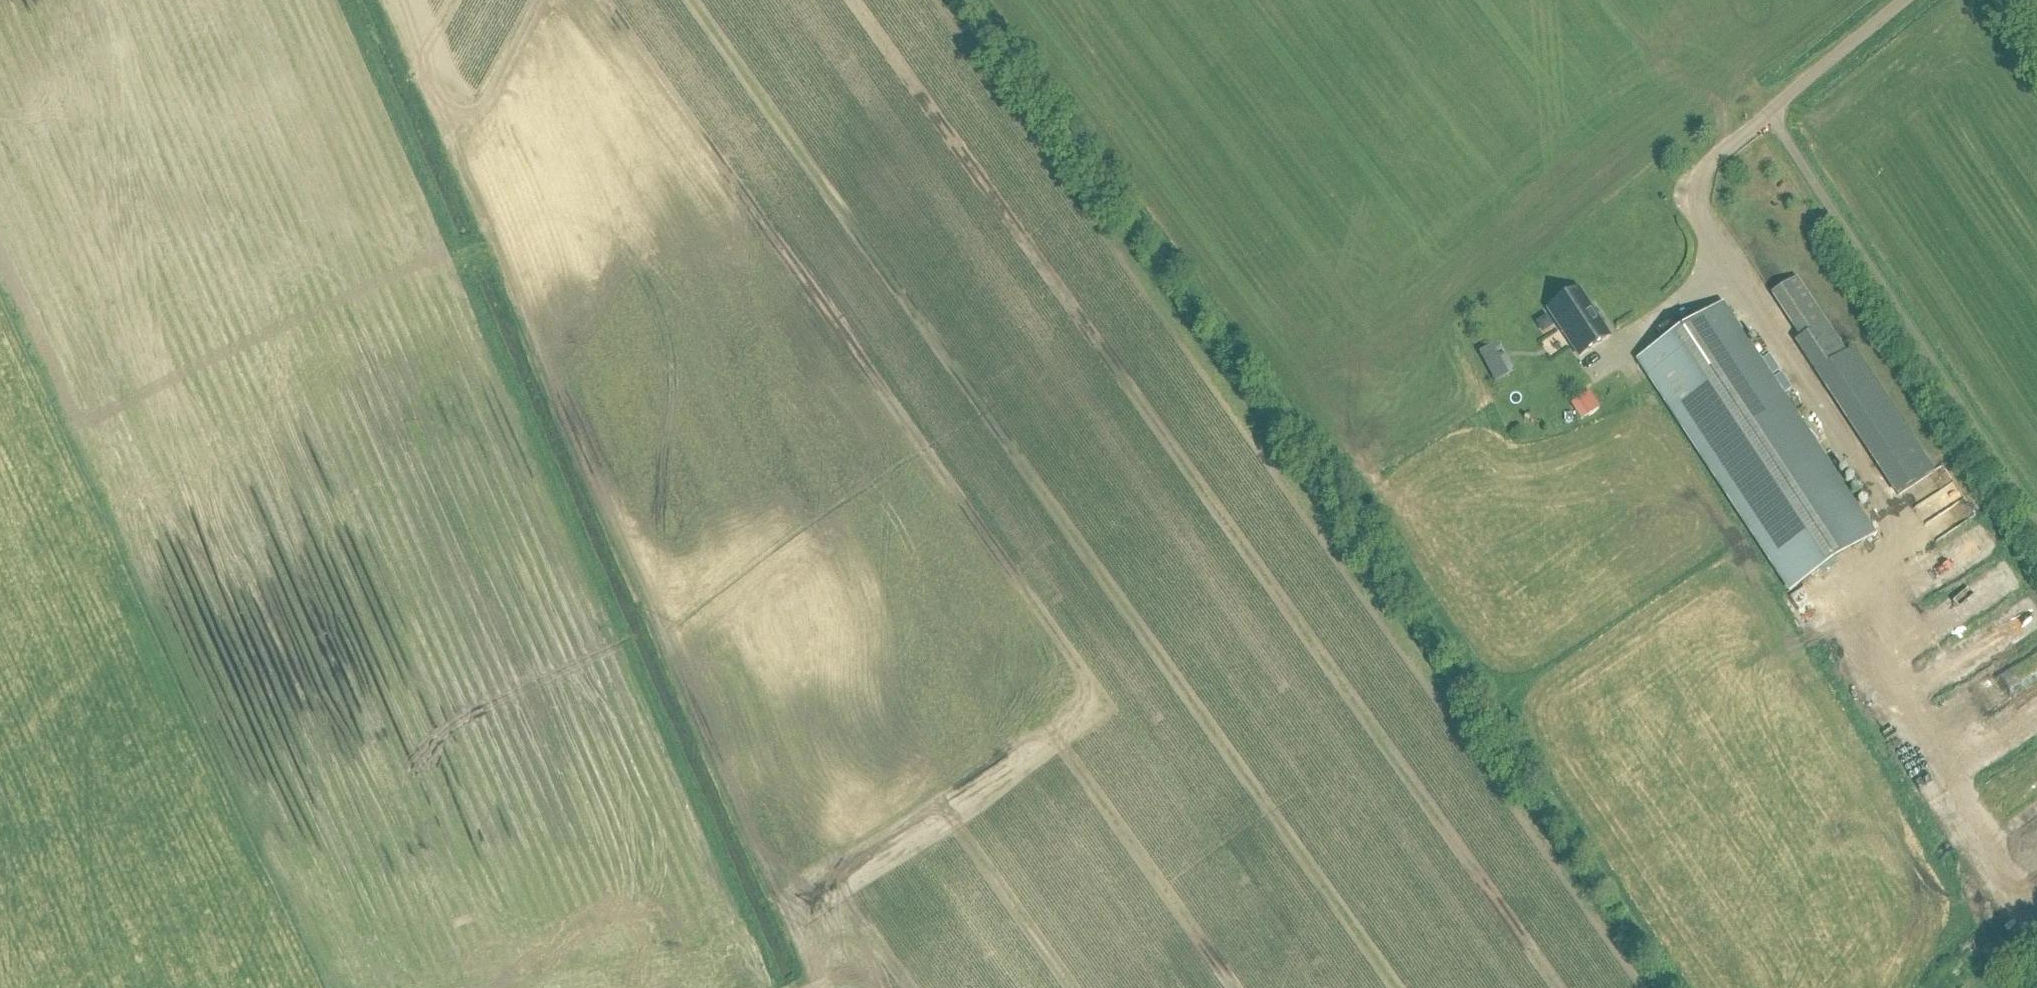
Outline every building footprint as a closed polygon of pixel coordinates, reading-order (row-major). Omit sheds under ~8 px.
[(1801,340),(1795,343),(1897,497),(1934,473),(1852,350),(1844,355),(1795,280),(1771,295),(1801,340)] [(1548,311),(1579,359),(1609,339),(1578,291),(1548,311)] [(1638,361),(1790,591),(1873,537),(1721,306),(1638,361)] [(1571,405),(1574,410),(1581,422),(1600,409),(1589,393),(1584,397),(1571,405)]
